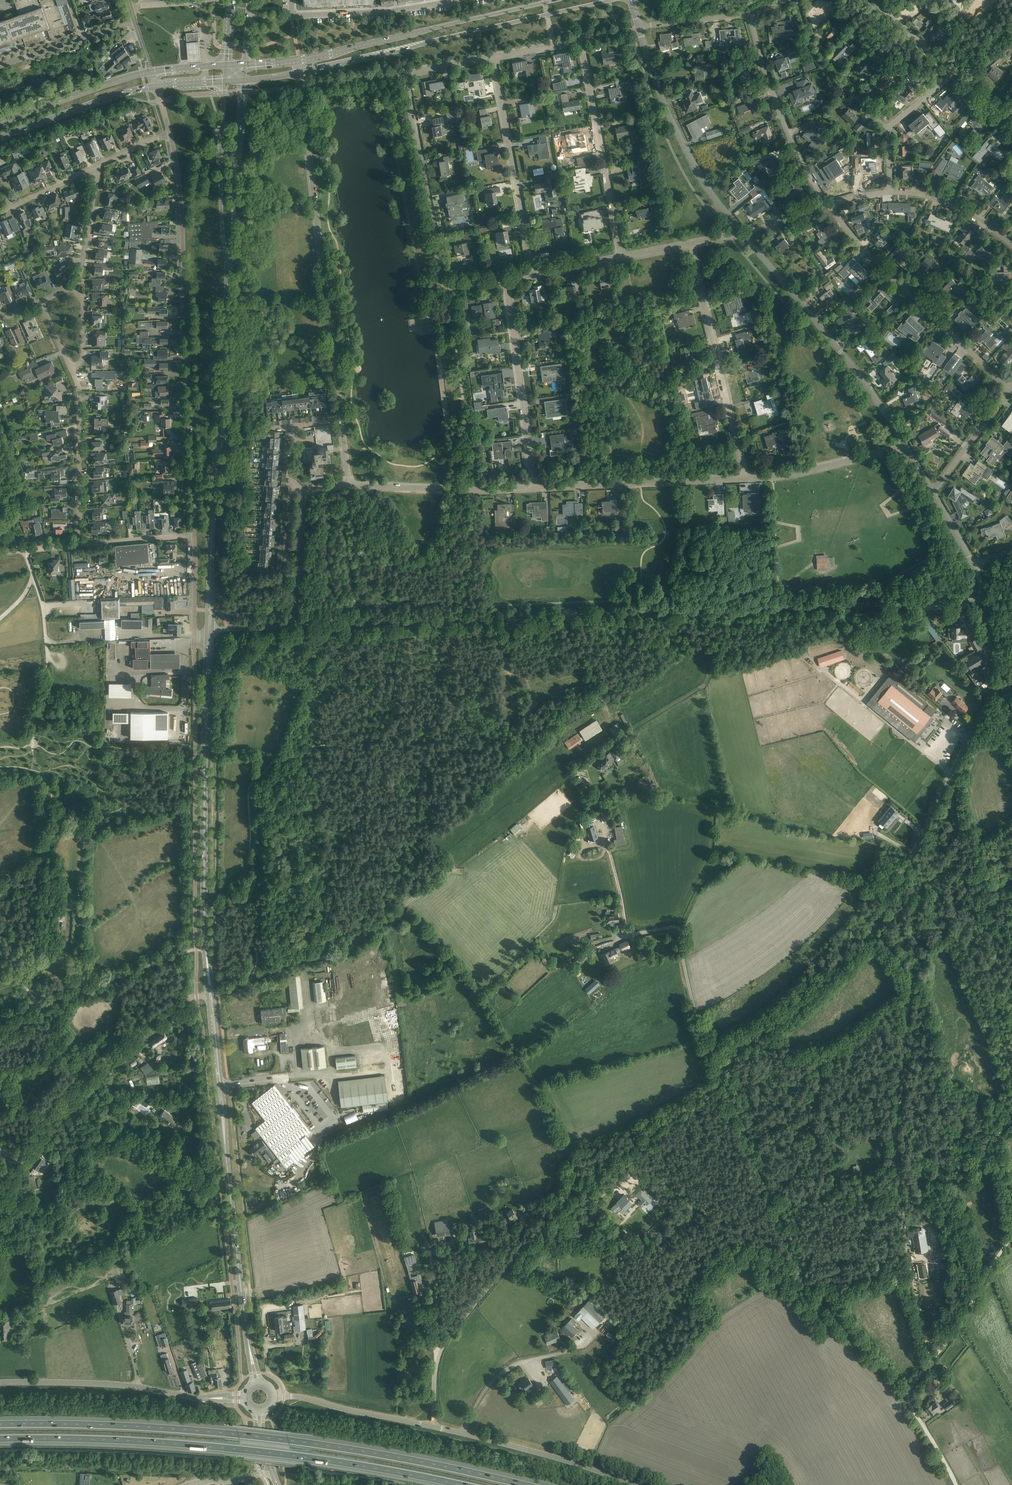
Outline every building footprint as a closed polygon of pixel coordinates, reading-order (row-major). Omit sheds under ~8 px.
[(16,7),(18,6),(21,14),(0,21),(0,45),(22,37),(26,47),(45,40),(42,30),(47,29),(50,38),(52,38),(52,39),(66,35),(66,33),(67,32),(68,34),(78,31),(67,0),(14,0),(16,7)] [(97,11),(109,8),(109,7),(109,6),(109,5),(108,5),(108,4),(107,5),(106,2),(107,2),(106,0),(102,0),(87,5),(89,10),(93,9),(96,8),(97,11)] [(814,9),(812,11),(820,18),(817,22),(822,26),(830,18),(825,14),(826,13),(824,12),(822,10),(823,9),(821,8),(820,8),(817,5),(815,8),(814,8),(814,9)] [(113,19),(110,10),(95,15),(96,18),(103,16),(105,22),(113,19)] [(792,30),(791,20),(768,23),(768,28),(772,28),(772,32),(785,31),(785,35),(796,34),(795,30),(792,30)] [(937,24),(933,20),(931,24),(927,27),(933,33),(929,37),(934,41),(940,34),(942,37),(948,30),(944,27),(943,29),(937,24)] [(836,32),(830,27),(824,34),(830,39),(836,32)] [(742,46),(740,29),(734,29),(735,36),(727,37),(726,29),(719,30),(721,40),(721,41),(719,46),(722,47),(723,42),(728,43),(728,44),(737,43),(737,46),(742,46)] [(199,43),(198,32),(186,33),(187,41),(189,41),(189,44),(199,43)] [(701,44),(700,32),(692,33),(692,37),(684,38),(685,46),(701,44)] [(662,44),(660,45),(662,52),(666,51),(665,49),(672,48),(672,50),(679,48),(678,46),(681,45),(679,33),(675,34),(677,42),(671,43),(670,41),(672,40),(672,38),(671,33),(660,34),(661,42),(662,44)] [(844,43),(831,56),(836,61),(845,51),(849,55),(857,47),(853,43),(849,47),(844,43)] [(114,61),(116,64),(117,65),(119,62),(120,62),(124,58),(124,57),(128,54),(129,53),(130,52),(127,46),(124,47),(123,44),(112,54),(114,56),(115,59),(114,61)] [(618,53),(616,44),(607,45),(608,50),(602,51),(603,57),(602,57),(604,64),(609,63),(608,61),(615,60),(614,54),(618,53)] [(788,57),(776,60),(780,73),(781,73),(782,78),(787,76),(785,69),(789,67),(788,63),(790,62),(789,60),(794,58),(794,57),(800,55),(798,48),(786,52),(788,57)] [(561,53),(553,55),(554,64),(562,63),(563,67),(565,67),(566,73),(574,72),(572,65),(570,65),(569,60),(568,52),(561,53)] [(1005,55),(1002,53),(997,58),(989,64),(992,67),(999,60),(1005,55)] [(120,63),(116,66),(119,70),(123,67),(123,66),(125,65),(126,67),(130,64),(129,63),(133,61),(131,59),(131,58),(131,57),(130,57),(129,56),(125,59),(124,58),(119,62),(120,63)] [(816,68),(812,58),(806,60),(808,64),(803,66),(805,72),(816,68)] [(527,64),(527,60),(512,63),(514,72),(526,69),(527,76),(529,75),(534,74),(532,63),(527,64)] [(116,64),(114,61),(110,64),(106,68),(102,65),(99,68),(106,74),(116,64)] [(860,66),(857,69),(863,74),(862,75),(866,79),(871,73),(867,70),(869,67),(863,62),(860,66)] [(711,67),(711,64),(694,66),(695,74),(696,80),(705,79),(704,75),(712,74),(711,67)] [(1003,73),(995,66),(993,68),(988,74),(996,81),(1003,73)] [(883,70),(875,79),(875,80),(875,81),(878,83),(879,83),(880,82),(885,88),(895,77),(889,72),(887,74),(885,70),(884,70),(883,70)] [(459,83),(455,84),(456,88),(460,87),(460,89),(468,87),(467,82),(473,80),(474,85),(477,84),(478,89),(480,97),(486,95),(485,88),(482,74),(481,74),(480,71),(472,73),(472,74),(464,75),(464,77),(463,77),(464,82),(459,83)] [(793,91),(788,93),(793,107),(804,102),(802,97),(816,92),(812,83),(809,84),(806,78),(795,82),(798,88),(793,90),(793,91)] [(445,87),(444,80),(432,82),(431,80),(424,81),(426,96),(434,94),(433,90),(445,87)] [(871,80),(864,88),(869,93),(875,86),(875,85),(872,80),(871,80)] [(559,86),(553,87),(554,90),(567,88),(565,81),(559,82),(559,86)] [(624,83),(621,84),(616,85),(617,87),(608,89),(610,98),(615,97),(618,96),(619,101),(627,100),(625,91),(627,90),(627,89),(627,86),(628,86),(627,83),(624,83)] [(901,89),(891,99),(895,103),(898,99),(903,103),(907,98),(908,99),(915,92),(909,87),(904,92),(901,89)] [(961,99),(951,90),(943,100),(941,98),(936,104),(942,110),(949,102),(954,107),(952,109),(957,113),(961,107),(960,106),(963,103),(963,102),(960,100),(961,99)] [(694,96),(692,91),(684,93),(686,100),(684,101),(686,108),(685,108),(686,111),(688,112),(697,108),(695,104),(703,101),(700,94),(694,96)] [(563,109),(563,111),(580,108),(579,100),(569,102),(567,93),(560,94),(562,103),(559,104),(560,109),(563,109)] [(756,101),(755,100),(741,105),(737,106),(740,115),(745,114),(744,112),(753,108),(756,115),(762,112),(757,104),(758,103),(756,101)] [(535,115),(533,102),(520,105),(522,118),(526,117),(526,114),(529,113),(530,116),(535,115)] [(484,120),(484,124),(485,124),(486,128),(488,128),(491,127),(491,126),(494,125),(493,119),(491,119),(490,119),(490,118),(491,118),(490,115),(489,111),(487,111),(486,106),(487,106),(478,107),(479,109),(473,110),(474,116),(475,116),(476,119),(476,118),(476,121),(476,122),(477,122),(477,121),(479,121),(479,122),(479,121),(480,121),(480,122),(481,122),(480,121),(484,120)] [(858,117),(849,109),(843,115),(852,124),(858,117)] [(456,110),(446,112),(447,119),(457,117),(456,110)] [(913,122),(911,124),(913,126),(915,129),(916,129),(917,131),(925,125),(925,126),(928,123),(930,125),(931,124),(934,128),(933,129),(940,137),(947,131),(940,123),(939,124),(929,112),(928,112),(929,112),(923,117),(922,115),(922,114),(913,122)] [(971,114),(968,112),(958,123),(961,126),(965,121),(974,128),(970,133),(974,137),(978,132),(979,133),(983,128),(985,129),(987,127),(974,115),(969,121),(966,119),(971,114)] [(139,121),(134,123),(137,129),(140,127),(140,126),(142,125),(143,127),(143,128),(144,129),(145,131),(152,127),(147,117),(146,115),(145,114),(140,117),(139,118),(140,120),(139,121)] [(711,123),(706,115),(687,125),(688,127),(688,128),(689,128),(694,139),(700,136),(700,135),(703,133),(701,128),(711,123)] [(434,126),(432,126),(434,136),(434,135),(442,134),(448,133),(447,128),(445,128),(442,116),(432,118),(434,126)] [(812,120),(799,127),(805,132),(803,135),(809,140),(810,140),(812,142),(809,146),(815,150),(824,138),(826,136),(821,133),(821,132),(818,130),(816,132),(810,127),(814,122),(812,120)] [(637,142),(634,122),(627,123),(628,126),(615,128),(617,136),(629,134),(631,143),(637,142)] [(858,133),(865,126),(860,122),(853,129),(858,133)] [(117,136),(119,139),(121,138),(122,140),(126,138),(127,140),(130,138),(129,137),(132,135),(127,126),(123,128),(124,129),(121,131),(122,133),(119,134),(117,136)] [(772,135),(769,126),(756,131),(757,133),(753,134),(755,139),(763,136),(766,143),(776,139),(774,134),(772,135)] [(723,134),(721,128),(706,133),(708,139),(714,137),(723,134)] [(583,133),(578,134),(578,135),(575,135),(574,133),(565,134),(565,137),(566,141),(567,142),(570,142),(572,153),(577,152),(588,150),(587,146),(586,137),(585,137),(585,136),(584,136),(583,133)] [(875,133),(870,133),(871,147),(879,147),(878,138),(875,138),(875,133)] [(908,138),(903,133),(899,138),(903,142),(904,142),(908,138)] [(114,140),(111,134),(99,140),(105,151),(112,147),(109,142),(114,140)] [(546,134),(538,135),(540,143),(527,146),(529,153),(534,152),(534,154),(538,153),(539,159),(550,157),(546,134)] [(987,140),(971,158),(979,164),(983,159),(981,158),(988,150),(997,157),(1001,153),(1004,156),(1006,153),(1002,149),(1001,150),(997,147),(998,146),(1000,144),(997,141),(995,144),(995,143),(994,145),(992,143),(995,139),(992,136),(991,135),(987,140)] [(93,142),(87,144),(92,156),(93,156),(94,157),(98,155),(98,154),(99,153),(97,150),(101,149),(95,137),(92,139),(93,142)] [(910,150),(910,143),(901,143),(901,146),(899,146),(899,155),(907,155),(907,152),(910,150)] [(86,155),(82,145),(78,146),(80,149),(72,153),(76,163),(83,160),(81,157),(86,155)] [(489,148),(476,151),(478,161),(485,159),(487,169),(495,168),(500,167),(497,152),(492,153),(490,153),(489,148)] [(161,157),(158,149),(150,152),(152,157),(149,158),(148,158),(145,159),(149,169),(161,163),(159,160),(158,160),(158,159),(161,157)] [(58,160),(61,165),(63,169),(69,167),(67,162),(66,161),(69,159),(65,151),(60,153),(61,154),(56,157),(57,160),(58,160)] [(827,165),(819,169),(827,182),(831,179),(831,180),(832,179),(831,179),(844,171),(844,172),(844,171),(838,161),(843,157),(840,151),(824,161),(827,165)] [(852,154),(852,162),(853,162),(853,169),(858,168),(858,156),(861,156),(861,154),(856,154),(852,154)] [(453,159),(452,155),(443,157),(444,161),(439,162),(441,171),(439,171),(441,177),(444,177),(444,176),(453,174),(452,169),(449,169),(448,160),(453,159)] [(588,156),(577,158),(578,167),(590,165),(588,156)] [(761,161),(758,156),(751,160),(753,165),(761,161)] [(949,161),(941,157),(932,169),(940,173),(942,169),(944,170),(943,172),(954,177),(953,179),(957,181),(963,170),(964,171),(965,167),(949,160),(949,161)] [(764,163),(758,166),(760,170),(766,167),(767,168),(768,169),(769,169),(771,169),(774,175),(775,174),(780,172),(777,165),(778,164),(777,162),(774,158),(770,160),(766,161),(767,162),(764,163)] [(870,158),(861,158),(861,164),(867,164),(867,167),(871,167),(871,168),(871,173),(874,172),(874,173),(875,173),(875,172),(878,172),(878,175),(878,172),(877,172),(877,166),(877,164),(876,164),(876,163),(877,163),(877,162),(877,158),(872,158),(870,158)] [(40,175),(43,181),(47,179),(47,178),(52,175),(50,171),(49,171),(48,169),(52,167),(49,160),(42,163),(43,166),(41,167),(42,170),(40,171),(41,172),(42,172),(42,173),(41,173),(41,174),(40,175)] [(20,177),(14,163),(2,168),(3,173),(11,169),(14,176),(13,177),(14,180),(13,180),(16,187),(17,186),(18,189),(26,186),(25,185),(29,184),(25,175),(20,177)] [(632,170),(627,170),(629,180),(634,179),(634,178),(640,177),(641,181),(641,182),(641,185),(646,185),(642,164),(631,166),(632,170)] [(901,169),(899,169),(900,178),(907,178),(907,175),(912,175),(912,165),(904,166),(901,166),(901,169)] [(975,182),(971,186),(979,192),(983,192),(986,195),(989,191),(991,193),(993,190),(991,189),(993,186),(982,178),(984,175),(985,176),(987,173),(978,166),(974,171),(978,174),(976,177),(977,179),(975,182)] [(42,170),(41,167),(35,170),(36,172),(32,174),(34,178),(32,179),(35,184),(42,180),(43,181),(40,175),(41,174),(41,173),(42,173),(42,172),(41,172),(40,171),(42,170)] [(141,174),(138,167),(133,169),(136,176),(140,174),(141,174)] [(130,173),(128,168),(124,170),(123,169),(117,172),(118,175),(115,176),(118,184),(123,182),(129,179),(128,176),(131,175),(130,173)] [(584,172),(584,171),(575,173),(576,175),(573,176),(576,190),(585,188),(586,192),(591,191),(590,187),(589,187),(589,186),(593,186),(592,182),(593,182),(592,179),(593,178),(593,175),(591,176),(590,173),(585,174),(585,172),(584,172)] [(145,172),(134,178),(136,180),(139,187),(150,182),(150,181),(153,179),(156,185),(161,182),(166,180),(162,173),(159,174),(158,172),(147,177),(146,175),(145,172)] [(544,182),(534,184),(536,192),(545,190),(548,190),(549,196),(550,202),(557,200),(553,177),(552,177),(546,178),(547,182),(544,182)] [(735,185),(729,190),(731,194),(732,193),(733,193),(734,195),(733,196),(734,197),(735,196),(738,201),(744,196),(747,194),(747,193),(748,193),(745,189),(746,188),(739,178),(734,183),(735,185)] [(805,193),(796,179),(790,183),(795,190),(782,199),(786,205),(789,203),(788,202),(798,195),(799,197),(799,196),(799,197),(805,193)] [(755,187),(749,192),(754,198),(761,191),(764,189),(763,186),(758,181),(755,183),(755,184),(754,185),(755,187)] [(989,203),(991,205),(997,200),(999,201),(994,208),(1001,214),(1002,213),(1001,213),(1005,207),(1006,208),(1011,201),(1011,200),(1009,198),(1011,194),(1007,190),(1009,188),(1005,185),(1002,188),(1004,189),(1002,192),(1004,194),(1000,199),(995,195),(992,199),(989,203)] [(80,196),(77,187),(64,192),(67,200),(80,196)] [(500,192),(499,187),(483,190),(484,195),(485,195),(486,199),(484,199),(484,202),(486,202),(487,204),(497,203),(495,193),(500,192)] [(106,197),(104,205),(113,206),(114,200),(117,200),(118,194),(115,193),(115,194),(109,193),(108,197),(106,197)] [(53,206),(60,202),(58,198),(56,194),(50,197),(51,199),(46,201),(48,206),(49,208),(48,208),(50,212),(55,209),(53,206)] [(448,208),(447,208),(447,213),(449,213),(450,217),(462,215),(461,212),(468,210),(467,202),(464,202),(463,194),(458,195),(453,196),(454,202),(448,203),(448,205),(447,205),(448,208)] [(156,200),(157,209),(170,208),(169,199),(156,200)] [(753,208),(750,205),(746,207),(750,213),(748,213),(750,216),(751,216),(752,217),(757,213),(758,214),(758,213),(760,212),(764,209),(766,211),(772,207),(767,199),(753,208)] [(640,209),(635,210),(636,213),(635,213),(636,213),(637,213),(637,217),(637,218),(646,216),(646,217),(648,217),(648,216),(652,215),(651,210),(649,211),(648,208),(647,205),(648,205),(647,201),(639,202),(639,206),(641,206),(642,208),(640,209)] [(145,210),(141,203),(136,206),(140,214),(145,210)] [(899,203),(889,203),(889,209),(896,209),(896,212),(908,212),(908,215),(909,215),(909,222),(912,222),(912,215),(915,215),(915,206),(910,206),(910,203),(899,203)] [(40,209),(38,206),(32,209),(34,213),(33,214),(36,218),(41,216),(42,218),(47,216),(43,208),(40,209)] [(110,209),(105,208),(104,210),(103,210),(103,214),(104,214),(103,220),(112,221),(113,215),(118,216),(118,212),(109,210),(110,209)] [(587,213),(581,214),(582,220),(583,220),(583,222),(582,222),(583,228),(589,227),(589,229),(590,229),(590,228),(597,227),(601,227),(600,226),(602,225),(601,219),(599,220),(599,218),(601,218),(600,216),(598,216),(597,210),(599,209),(587,211),(587,213)] [(24,211),(18,214),(24,228),(28,226),(31,225),(32,225),(30,218),(27,219),(24,211)] [(865,232),(866,236),(866,235),(874,228),(872,226),(870,225),(868,225),(865,219),(865,218),(866,218),(867,217),(867,216),(867,215),(867,214),(866,213),(865,213),(864,213),(863,213),(863,212),(857,214),(862,227),(863,227),(865,232)] [(928,219),(927,219),(925,220),(925,221),(925,223),(926,223),(929,225),(929,226),(939,230),(940,228),(949,231),(953,223),(945,220),(945,221),(935,216),(935,215),(931,213),(928,219)] [(857,214),(851,216),(854,223),(856,222),(857,225),(855,226),(856,230),(856,229),(858,235),(865,232),(863,227),(862,227),(857,214)] [(555,219),(555,217),(541,220),(543,228),(554,226),(556,236),(564,234),(564,236),(561,218),(555,219)] [(822,220),(820,217),(805,226),(807,230),(818,224),(822,230),(821,231),(822,233),(818,235),(820,239),(818,240),(818,242),(819,243),(821,244),(822,243),(823,244),(830,240),(827,234),(831,232),(830,229),(827,230),(826,228),(825,225),(827,224),(824,220),(823,219),(822,220)] [(0,222),(6,235),(13,232),(7,219),(0,222)] [(874,228),(880,222),(877,219),(872,223),(873,225),(872,226),(874,228)] [(151,221),(148,222),(130,223),(131,241),(130,241),(140,241),(140,240),(152,240),(152,229),(156,229),(156,227),(152,227),(151,221)] [(156,229),(155,233),(169,235),(170,229),(165,228),(165,225),(158,225),(158,221),(151,221),(152,227),(156,227),(156,229)] [(17,223),(11,225),(13,229),(14,232),(17,231),(20,230),(17,223)] [(77,225),(67,224),(65,237),(70,238),(70,236),(75,237),(76,235),(76,234),(77,234),(78,230),(77,229),(77,225)] [(113,225),(103,224),(102,229),(100,228),(99,233),(110,235),(110,232),(112,232),(113,225)] [(967,228),(963,224),(960,228),(964,231),(957,239),(963,244),(962,246),(965,249),(972,241),(969,238),(974,232),(968,227),(967,228)] [(511,230),(511,226),(493,229),(494,233),(496,232),(498,241),(502,241),(502,243),(505,242),(506,242),(509,241),(508,236),(506,236),(505,233),(506,233),(506,231),(511,230)] [(887,243),(884,240),(888,237),(882,230),(872,239),(878,246),(880,243),(883,247),(887,243)] [(790,245),(781,234),(777,237),(780,241),(774,246),(780,253),(790,245)] [(110,245),(111,239),(104,238),(99,237),(98,241),(99,241),(98,247),(103,248),(108,249),(111,250),(112,245),(110,245)] [(469,254),(467,242),(464,242),(454,244),(456,252),(457,255),(464,254),(464,255),(469,254)] [(898,242),(886,254),(889,257),(891,254),(892,255),(891,256),(893,258),(901,266),(906,260),(904,258),(901,256),(907,250),(898,242)] [(988,249),(982,244),(976,251),(985,258),(981,263),(985,267),(989,262),(989,261),(992,256),(994,258),(998,252),(990,245),(988,249)] [(59,255),(66,254),(71,254),(71,250),(72,250),(72,245),(67,246),(57,248),(56,245),(45,247),(46,252),(54,251),(55,256),(59,255)] [(129,268),(140,269),(140,270),(143,270),(143,267),(144,265),(141,265),(142,249),(135,248),(131,248),(129,268)] [(969,261),(974,253),(969,249),(963,256),(969,261)] [(108,251),(99,250),(99,253),(96,253),(95,260),(103,262),(104,257),(107,257),(108,251)] [(823,255),(819,250),(815,254),(827,269),(836,262),(832,257),(827,261),(825,258),(823,255)] [(918,274),(917,275),(924,282),(925,281),(927,280),(926,279),(927,278),(923,275),(929,268),(936,274),(936,275),(936,274),(939,276),(939,277),(941,278),(946,272),(930,261),(934,256),(929,252),(928,251),(919,260),(924,264),(918,270),(916,272),(918,274)] [(69,266),(66,260),(60,263),(62,268),(54,271),(58,279),(62,277),(62,276),(64,275),(64,276),(68,274),(65,267),(69,266)] [(834,269),(845,280),(852,273),(859,281),(868,272),(864,269),(863,270),(858,264),(857,264),(855,266),(850,261),(844,267),(841,264),(834,269)] [(105,265),(99,264),(94,263),(94,268),(95,268),(94,274),(99,275),(103,275),(103,269),(105,269),(112,270),(113,265),(105,265)] [(1010,264),(1003,265),(1004,272),(996,272),(997,281),(1009,280),(1011,283),(1011,272),(1010,264)] [(951,267),(947,272),(950,275),(955,269),(951,267)] [(43,272),(33,276),(35,281),(36,283),(38,288),(45,285),(45,286),(49,284),(47,280),(46,278),(49,276),(46,270),(43,272)] [(161,279),(165,279),(166,273),(161,272),(157,272),(157,275),(157,278),(152,278),(152,282),(150,282),(149,286),(156,286),(160,286),(161,286),(161,279)] [(610,275),(609,272),(602,273),(603,274),(598,275),(600,284),(608,283),(609,287),(615,286),(612,274),(610,275)] [(580,290),(577,278),(570,279),(571,283),(569,284),(568,284),(568,285),(568,286),(564,287),(566,296),(572,295),(572,299),(580,297),(579,294),(576,294),(575,291),(580,290)] [(103,279),(92,279),(92,283),(93,283),(93,290),(98,290),(102,290),(104,290),(104,285),(109,283),(109,279),(103,279)] [(957,284),(952,279),(944,287),(948,291),(951,288),(952,289),(952,288),(959,295),(958,296),(961,300),(965,296),(974,286),(972,284),(967,289),(960,282),(957,284)] [(27,280),(12,286),(16,294),(18,299),(25,295),(29,293),(28,291),(31,290),(29,286),(27,281),(27,280)] [(832,283),(830,280),(824,286),(828,291),(826,291),(819,297),(822,301),(824,299),(827,303),(825,304),(828,308),(831,305),(832,306),(833,305),(832,305),(835,302),(832,298),(836,295),(830,289),(834,286),(832,283)] [(885,283),(876,292),(875,290),(872,293),(874,295),(867,302),(869,301),(871,303),(867,307),(867,308),(868,307),(872,310),(875,307),(879,304),(876,301),(883,294),(893,304),(886,311),(889,314),(900,303),(882,286),(885,283)] [(9,285),(4,287),(6,291),(0,293),(0,299),(1,301),(4,300),(6,304),(12,301),(9,295),(13,293),(9,285)] [(546,297),(543,285),(536,286),(537,288),(529,290),(531,303),(545,301),(544,298),(546,297)] [(160,286),(156,286),(156,295),(158,295),(158,302),(167,302),(167,297),(167,292),(163,292),(163,286),(161,286),(160,286)] [(100,293),(92,293),(92,298),(94,298),(94,301),(98,301),(98,306),(107,306),(107,299),(108,299),(108,295),(100,295),(100,293)] [(725,301),(723,301),(728,316),(733,314),(731,309),(736,308),(737,307),(737,308),(738,309),(737,309),(737,311),(738,311),(739,313),(745,310),(742,301),(745,300),(743,294),(738,295),(738,297),(734,298),(734,299),(732,300),(731,299),(725,301)] [(855,295),(850,300),(854,303),(858,299),(859,298),(858,297),(855,295)] [(482,315),(482,316),(485,316),(486,318),(490,318),(495,317),(493,302),(484,303),(484,304),(473,306),(472,306),(473,318),(478,317),(478,316),(482,315)] [(848,313),(839,318),(842,323),(844,322),(850,331),(850,332),(853,337),(861,332),(857,326),(856,327),(852,321),(854,319),(852,316),(856,314),(854,311),(855,311),(851,305),(845,309),(848,313)] [(159,309),(159,306),(147,306),(147,307),(139,308),(139,312),(148,312),(148,313),(159,313),(159,315),(168,315),(168,309),(159,309)] [(978,319),(966,308),(955,320),(966,330),(972,323),(973,324),(978,319)] [(92,315),(92,325),(96,325),(96,327),(101,327),(105,327),(105,322),(102,322),(102,319),(102,315),(100,315),(100,311),(92,311),(92,315)] [(685,316),(684,311),(673,314),(674,319),(676,318),(679,331),(685,330),(684,326),(695,324),(693,314),(685,316)] [(913,336),(912,337),(917,341),(917,342),(917,343),(921,337),(919,335),(920,334),(921,334),(926,329),(911,315),(906,320),(907,321),(904,324),(902,323),(898,329),(899,328),(908,334),(909,333),(913,336)] [(38,326),(34,317),(26,321),(28,325),(25,327),(29,337),(36,334),(39,339),(43,337),(39,328),(38,329),(37,326),(38,326)] [(980,337),(977,340),(980,343),(982,341),(990,348),(993,344),(995,342),(993,341),(1000,335),(993,329),(987,323),(984,326),(983,326),(983,327),(983,328),(984,328),(986,330),(986,331),(980,337)] [(25,342),(18,327),(14,329),(15,331),(12,332),(10,328),(5,330),(8,336),(9,336),(13,345),(20,342),(21,344),(25,342)] [(557,344),(555,329),(547,330),(547,331),(538,333),(540,346),(545,345),(545,341),(549,341),(549,345),(557,344)] [(751,338),(748,330),(736,334),(737,339),(735,340),(738,349),(745,347),(743,340),(751,338)] [(92,334),(92,345),(97,345),(102,345),(105,345),(105,336),(106,336),(106,331),(102,331),(97,331),(97,334),(92,334)] [(141,337),(137,337),(137,343),(141,342),(141,343),(143,343),(143,348),(149,348),(151,348),(151,343),(156,343),(157,343),(157,344),(168,344),(168,337),(163,337),(160,337),(156,337),(149,337),(149,336),(141,337)] [(478,344),(476,345),(477,354),(480,353),(480,354),(484,353),(485,354),(499,352),(498,339),(490,340),(490,338),(478,339),(478,344)] [(1009,338),(1004,344),(1009,349),(1005,353),(1005,352),(1002,355),(1003,356),(1000,360),(1003,362),(1002,364),(1005,366),(1006,365),(1007,366),(1010,362),(1011,363),(1011,340),(1009,338)] [(869,348),(864,341),(857,347),(861,352),(865,349),(871,357),(876,363),(889,351),(885,346),(878,352),(873,345),(869,348)] [(930,346),(925,354),(930,357),(934,360),(933,361),(940,366),(943,361),(946,357),(941,353),(944,349),(933,342),(930,346)] [(703,358),(700,344),(684,347),(687,360),(694,359),(693,354),(697,353),(698,359),(703,358)] [(151,355),(154,355),(153,355),(154,359),(154,360),(156,360),(159,360),(167,360),(167,356),(168,356),(168,350),(161,350),(157,350),(156,350),(154,350),(153,351),(151,351),(151,355)] [(108,352),(100,352),(100,356),(92,356),(92,365),(96,365),(96,366),(102,366),(102,359),(108,359),(108,352)] [(955,353),(943,369),(952,375),(963,359),(955,353)] [(152,359),(145,359),(145,366),(152,366),(156,365),(156,370),(160,370),(163,370),(164,370),(168,370),(168,363),(163,363),(160,363),(156,363),(156,360),(154,360),(154,359),(152,359)] [(56,373),(51,362),(39,368),(37,364),(19,372),(22,379),(30,376),(32,380),(38,377),(39,378),(50,373),(51,375),(56,373)] [(546,365),(541,366),(542,373),(543,376),(542,376),(543,381),(548,380),(553,380),(558,379),(563,378),(561,363),(546,365)] [(752,370),(745,372),(748,383),(750,382),(750,384),(751,387),(759,385),(757,380),(759,379),(759,378),(763,377),(760,369),(759,364),(751,366),(752,370)] [(960,365),(955,371),(959,374),(965,369),(960,365)] [(894,381),(897,379),(895,377),(897,376),(897,375),(894,371),(893,371),(891,372),(889,369),(890,369),(888,366),(880,372),(887,379),(883,382),(887,387),(891,383),(892,384),(895,382),(894,381)] [(504,396),(502,385),(504,385),(502,371),(502,372),(481,375),(481,376),(482,381),(483,386),(490,385),(491,391),(495,390),(496,395),(496,396),(503,395),(503,396),(504,396)] [(114,373),(92,373),(92,379),(95,379),(95,386),(97,386),(97,390),(108,390),(108,387),(106,387),(106,386),(103,386),(103,379),(114,379),(114,373)] [(959,378),(957,380),(960,383),(963,386),(964,385),(967,387),(975,380),(978,377),(974,374),(971,377),(969,375),(966,378),(962,375),(959,378)] [(64,381),(61,376),(54,379),(57,384),(64,381)] [(168,384),(168,376),(156,376),(156,377),(154,377),(154,381),(156,381),(156,384),(161,384),(168,384)] [(700,401),(694,402),(696,410),(708,407),(708,405),(706,400),(710,399),(710,398),(711,398),(710,395),(710,394),(711,394),(711,391),(711,390),(710,388),(711,388),(710,388),(709,382),(708,383),(707,377),(701,378),(701,379),(696,380),(697,386),(701,385),(702,390),(698,391),(699,395),(703,394),(704,400),(700,401)] [(923,377),(921,380),(929,385),(931,382),(923,377)] [(947,382),(944,386),(954,393),(957,389),(947,382)] [(54,388),(53,385),(45,385),(45,392),(49,391),(49,397),(55,397),(55,400),(62,400),(61,391),(57,392),(57,388),(54,388)] [(166,388),(166,386),(158,386),(158,391),(156,391),(156,397),(160,397),(160,395),(169,395),(168,388),(166,388)] [(917,390),(916,386),(909,389),(911,396),(903,399),(905,405),(919,399),(915,390),(917,390)] [(954,393),(953,394),(960,399),(963,394),(957,389),(954,393)] [(105,402),(105,400),(107,400),(107,396),(95,396),(96,402),(92,402),(92,408),(101,408),(101,409),(107,409),(107,402),(105,402)] [(161,399),(161,397),(158,397),(158,399),(158,402),(161,402),(161,405),(169,405),(169,399),(161,399)] [(567,413),(565,398),(554,400),(554,401),(551,402),(551,400),(545,401),(547,414),(542,414),(542,415),(552,413),(552,415),(560,414),(561,418),(561,414),(571,413),(567,413)] [(762,399),(754,402),(758,415),(767,412),(768,413),(777,410),(774,398),(773,398),(762,401),(762,399)] [(955,405),(953,403),(947,411),(949,413),(950,412),(953,413),(957,416),(961,411),(971,419),(976,412),(965,405),(966,404),(962,401),(959,400),(955,405)] [(67,406),(57,406),(57,411),(45,411),(45,417),(46,417),(46,422),(60,422),(60,414),(67,414),(67,406)] [(505,410),(505,406),(487,409),(488,417),(498,416),(498,420),(504,419),(504,420),(508,420),(509,420),(508,418),(509,417),(508,414),(507,410),(505,410)] [(944,424),(947,419),(930,406),(926,411),(944,424)] [(1010,414),(1011,415),(1003,426),(1011,433),(1011,411),(1010,414)] [(699,416),(695,417),(698,427),(699,432),(702,431),(708,430),(709,431),(709,433),(717,431),(716,429),(717,429),(716,427),(718,427),(717,424),(719,424),(716,414),(710,415),(711,417),(709,418),(708,415),(699,417),(699,416)] [(163,418),(163,415),(155,415),(156,421),(162,421),(162,427),(170,427),(170,418),(163,418)] [(108,418),(94,418),(94,431),(101,432),(101,425),(108,425),(108,418)] [(941,425),(938,423),(934,425),(935,426),(919,436),(924,445),(932,441),(930,439),(938,434),(941,432),(948,437),(951,432),(941,425)] [(327,445),(334,444),(331,425),(314,427),(317,449),(314,449),(313,447),(303,448),(304,457),(306,456),(306,457),(307,460),(312,459),(312,461),(311,461),(311,464),(310,465),(311,473),(314,472),(314,473),(315,475),(323,474),(322,463),(319,464),(319,461),(329,460),(328,449),(328,447),(327,447),(327,445)] [(786,436),(784,429),(775,432),(776,433),(765,436),(769,450),(773,448),(772,445),(779,443),(780,446),(784,445),(781,437),(786,436)] [(67,435),(66,430),(61,431),(55,432),(55,433),(46,435),(47,440),(52,439),(54,445),(64,443),(62,437),(67,435)] [(565,443),(563,434),(550,436),(552,448),(560,447),(560,449),(572,448),(571,434),(565,435),(566,443),(565,443)] [(980,453),(986,457),(988,459),(986,460),(992,465),(998,459),(995,456),(997,453),(999,454),(1003,449),(1005,450),(1006,448),(1011,452),(1011,442),(1008,439),(1003,445),(992,436),(987,442),(988,443),(980,453)] [(106,444),(105,437),(99,438),(99,441),(92,442),(92,449),(103,448),(102,444),(106,444)] [(510,465),(505,465),(505,466),(504,466),(505,471),(518,469),(516,447),(512,448),(511,441),(492,443),(494,458),(506,457),(508,457),(509,457),(510,465)] [(42,452),(43,456),(44,456),(45,459),(45,460),(46,460),(47,461),(48,461),(50,461),(50,462),(61,460),(61,459),(67,458),(67,453),(63,454),(62,451),(50,453),(50,450),(42,452)] [(105,459),(105,452),(96,453),(96,456),(92,457),(93,465),(104,464),(104,459),(105,459)] [(987,467),(978,460),(976,464),(977,464),(973,469),(969,466),(963,475),(976,484),(973,482),(979,474),(981,475),(984,478),(987,475),(989,476),(993,471),(987,467)] [(172,468),(171,461),(154,461),(154,466),(161,466),(162,473),(169,473),(169,468),(172,468)] [(66,468),(66,465),(43,469),(44,471),(38,471),(38,478),(45,478),(44,474),(51,473),(52,481),(61,481),(60,476),(68,475),(67,468),(66,468)] [(106,477),(106,473),(104,472),(104,466),(95,467),(96,470),(93,471),(94,478),(105,478),(106,477)] [(94,484),(92,484),(93,492),(98,492),(101,492),(101,491),(105,491),(104,487),(107,487),(106,481),(102,482),(102,480),(100,480),(94,481),(94,484)] [(176,488),(176,481),(164,481),(164,493),(174,493),(174,488),(176,488)] [(960,490),(955,486),(949,496),(954,499),(953,501),(958,511),(957,511),(961,519),(968,515),(965,508),(963,508),(961,504),(964,502),(967,498),(974,502),(977,496),(962,487),(960,490)] [(55,498),(51,499),(51,503),(56,503),(60,502),(59,498),(63,497),(67,496),(66,488),(61,488),(59,489),(59,488),(54,488),(55,498)] [(116,497),(116,493),(107,493),(107,495),(100,496),(100,506),(110,505),(110,499),(111,499),(111,498),(116,497)] [(748,510),(748,513),(759,512),(758,493),(751,493),(751,496),(748,496),(748,495),(743,495),(744,510),(748,510)] [(713,499),(709,499),(709,503),(709,508),(709,509),(718,509),(718,514),(724,514),(724,503),(723,494),(719,494),(713,494),(713,499)] [(607,501),(602,502),(603,509),(602,509),(602,512),(603,512),(603,514),(610,514),(610,512),(614,512),(614,514),(617,514),(617,511),(621,511),(621,505),(617,505),(616,499),(614,499),(610,500),(610,502),(607,502),(607,501)] [(567,504),(563,505),(563,514),(567,514),(567,511),(575,510),(575,515),(582,515),(582,508),(582,503),(575,503),(575,501),(566,501),(567,504)] [(530,504),(527,504),(527,511),(530,511),(530,512),(533,512),(533,517),(542,517),(542,520),(547,520),(547,502),(541,503),(536,503),(530,503),(530,504)] [(498,510),(495,510),(496,527),(509,527),(509,522),(509,516),(508,510),(512,510),(512,509),(512,504),(498,505),(498,510)] [(67,507),(60,507),(60,509),(58,509),(58,508),(52,508),(52,519),(66,519),(66,511),(67,511),(67,507)] [(103,519),(102,508),(94,509),(94,512),(92,512),(93,520),(103,519)] [(141,516),(141,523),(150,522),(150,529),(156,528),(154,509),(148,510),(149,515),(141,516)] [(142,530),(141,523),(141,516),(140,511),(135,511),(136,516),(127,517),(127,518),(128,524),(136,523),(137,530),(142,530)] [(174,514),(170,514),(171,523),(174,523),(175,527),(182,526),(181,517),(180,513),(178,514),(178,513),(174,513),(174,514)] [(155,523),(155,524),(157,524),(158,528),(163,528),(163,526),(169,526),(168,515),(164,515),(155,516),(155,523)] [(1007,515),(1002,519),(1006,525),(1011,521),(1007,515)] [(42,522),(41,516),(33,518),(33,519),(22,521),(24,532),(35,530),(36,535),(42,533),(40,522),(42,522)] [(67,521),(53,521),(53,523),(54,523),(54,528),(56,528),(56,533),(63,533),(63,532),(67,532),(67,521)] [(106,532),(105,521),(93,522),(94,526),(91,526),(92,534),(101,533),(106,532)] [(985,527),(980,529),(982,532),(981,532),(982,536),(987,534),(988,535),(987,535),(988,537),(996,535),(998,540),(1006,537),(1004,532),(1001,522),(1000,522),(992,525),(985,528),(985,527)] [(149,562),(148,542),(115,545),(117,565),(149,562)] [(176,551),(176,544),(166,545),(166,551),(167,551),(168,554),(170,553),(170,555),(170,559),(176,559),(176,551)] [(817,558),(817,568),(827,567),(827,557),(817,558)] [(61,573),(59,559),(53,560),(53,562),(48,563),(49,569),(51,569),(51,574),(61,573)] [(270,561),(257,560),(257,564),(255,564),(255,570),(269,571),(269,566),(267,566),(268,561),(270,562),(270,561)] [(141,605),(142,609),(174,609),(174,600),(167,600),(167,596),(100,598),(101,618),(120,618),(120,605),(141,605)] [(142,619),(129,619),(122,619),(122,628),(142,628),(142,619)] [(181,624),(173,624),(173,625),(169,625),(168,625),(168,628),(173,629),(173,634),(181,634),(181,624)] [(958,630),(958,627),(952,628),(952,638),(957,638),(957,637),(966,637),(966,629),(958,630)] [(973,647),(978,643),(975,638),(969,641),(973,647)] [(150,644),(150,641),(131,641),(131,644),(131,647),(136,647),(136,654),(133,654),(133,668),(143,668),(150,668),(150,644)] [(981,649),(978,643),(973,647),(976,652),(981,649)] [(844,659),(841,650),(818,658),(821,667),(844,659)] [(975,656),(965,662),(970,670),(968,671),(970,675),(975,683),(977,687),(977,686),(980,685),(981,684),(993,677),(992,675),(987,665),(989,664),(987,661),(988,658),(985,653),(984,652),(982,652),(979,653),(975,656)] [(150,655),(151,669),(180,669),(180,654),(150,655)] [(147,686),(146,692),(149,693),(149,694),(150,694),(150,693),(171,695),(171,692),(172,692),(172,691),(172,690),(166,689),(166,679),(169,679),(169,674),(151,675),(151,680),(151,686),(147,686)] [(917,739),(934,719),(931,716),(936,710),(897,678),(892,684),(888,681),(875,698),(880,703),(875,710),(908,737),(911,734),(917,739)] [(947,691),(950,687),(944,682),(941,686),(947,691)] [(109,695),(131,695),(131,685),(110,685),(110,686),(109,686),(109,695)] [(943,693),(938,689),(935,691),(932,689),(928,694),(936,701),(943,693)] [(969,707),(957,697),(952,702),(956,705),(955,706),(963,714),(969,707)] [(539,706),(533,701),(525,711),(532,716),(539,706)] [(131,712),(131,738),(168,738),(168,712),(131,712)] [(599,722),(596,719),(594,721),(580,731),(583,737),(585,736),(586,738),(602,727),(599,722)] [(622,729),(618,723),(609,728),(613,735),(622,729)] [(582,740),(578,733),(564,742),(569,749),(578,743),(579,745),(581,743),(580,741),(582,740)] [(610,752),(596,762),(601,770),(601,769),(602,771),(608,767),(607,765),(612,762),(612,761),(615,759),(615,760),(616,760),(617,762),(622,759),(621,757),(621,756),(615,747),(609,751),(610,752)] [(944,762),(949,756),(944,752),(939,758),(944,762)] [(886,816),(881,822),(884,824),(887,827),(895,818),(894,817),(897,812),(899,813),(891,806),(884,814),(886,816)] [(609,820),(605,808),(599,810),(604,822),(609,820)] [(520,831),(515,825),(510,829),(515,835),(520,831)] [(622,826),(614,828),(616,839),(614,840),(615,846),(626,844),(625,838),(624,838),(622,826)] [(594,827),(586,830),(590,841),(597,839),(594,827)] [(617,914),(617,912),(614,913),(614,914),(605,915),(606,923),(619,921),(618,914),(617,914)] [(615,948),(601,955),(605,963),(613,959),(612,958),(618,956),(617,953),(622,950),(630,947),(627,941),(619,944),(620,946),(615,948)] [(302,1007),(300,973),(288,974),(290,1008),(302,1007)] [(596,979),(585,989),(589,994),(600,984),(596,979)] [(312,982),(314,1002),(326,1001),(324,981),(312,982)] [(287,1020),(285,1007),(258,1010),(258,1016),(264,1015),(265,1016),(258,1017),(259,1023),(287,1020)] [(169,1039),(164,1031),(149,1041),(154,1049),(169,1039)] [(264,1037),(244,1039),(245,1052),(253,1051),(252,1044),(265,1042),(264,1037)] [(280,1041),(281,1052),(289,1052),(288,1045),(287,1046),(287,1040),(280,1041)] [(327,1066),(324,1046),(301,1048),(303,1069),(327,1066)] [(160,1054),(154,1053),(153,1062),(153,1063),(160,1063),(161,1055),(160,1054)] [(335,1058),(336,1069),(357,1067),(355,1055),(335,1058)] [(159,1075),(146,1075),(147,1085),(159,1084),(159,1075)] [(380,1081),(339,1086),(341,1106),(388,1101),(385,1075),(379,1076),(380,1081)] [(274,1085),(252,1102),(265,1120),(255,1128),(280,1160),(286,1167),(303,1154),(314,1145),(306,1135),(310,1131),(274,1085)] [(149,1102),(142,1097),(139,1101),(146,1106),(149,1102)] [(362,1104),(363,1112),(389,1109),(388,1101),(362,1104)] [(178,1120),(164,1109),(159,1116),(172,1127),(178,1120)] [(276,1157),(263,1140),(259,1143),(258,1142),(255,1145),(256,1146),(251,1150),(255,1154),(254,1155),(255,1155),(260,1151),(261,1152),(264,1150),(263,1150),(264,1149),(270,1156),(273,1154),(276,1157)] [(181,1141),(176,1147),(184,1153),(188,1147),(181,1141)] [(39,1155),(32,1166),(34,1167),(38,1170),(40,1167),(43,1169),(49,1161),(42,1156),(41,1157),(39,1155)] [(32,1184),(31,1180),(34,1180),(33,1175),(28,1177),(31,1190),(37,1189),(35,1184),(32,1184)] [(642,1189),(637,1194),(642,1200),(638,1204),(639,1204),(641,1206),(641,1207),(642,1207),(642,1206),(645,1204),(646,1204),(646,1203),(646,1202),(650,1198),(650,1199),(651,1198),(642,1189)] [(612,1208),(611,1208),(613,1210),(613,1211),(614,1210),(616,1213),(621,1218),(615,1212),(617,1210),(618,1209),(619,1210),(620,1210),(619,1210),(620,1211),(620,1210),(621,1209),(622,1208),(623,1207),(626,1209),(633,1203),(630,1200),(630,1199),(629,1198),(626,1195),(624,1194),(620,1198),(617,1201),(618,1201),(616,1203),(612,1208)] [(489,1213),(487,1207),(478,1210),(480,1216),(489,1213)] [(532,1210),(527,1207),(524,1215),(529,1218),(532,1210)] [(518,1217),(512,1209),(507,1213),(510,1219),(508,1220),(511,1223),(516,1220),(515,1219),(518,1217)] [(448,1224),(435,1226),(436,1234),(449,1233),(448,1224)] [(924,1227),(912,1229),(916,1251),(926,1250),(927,1249),(924,1227)] [(477,1237),(476,1231),(475,1231),(470,1232),(471,1237),(464,1239),(465,1241),(469,1240),(469,1245),(474,1244),(482,1243),(487,1242),(486,1235),(481,1236),(477,1237)] [(414,1255),(405,1257),(408,1271),(413,1269),(412,1267),(410,1267),(410,1265),(410,1264),(411,1264),(413,1263),(413,1262),(416,1261),(414,1255)] [(925,1262),(918,1264),(920,1276),(927,1275),(925,1262)] [(417,1275),(410,1277),(414,1292),(419,1291),(418,1286),(422,1285),(420,1278),(418,1279),(417,1276),(417,1275)] [(133,1296),(136,1294),(137,1297),(141,1296),(137,1287),(136,1284),(128,1287),(132,1296),(133,1296)] [(122,1302),(118,1289),(110,1292),(114,1304),(122,1302)] [(227,1299),(210,1301),(211,1310),(232,1307),(231,1299),(227,1299)] [(125,1316),(124,1316),(124,1323),(125,1323),(125,1325),(129,1325),(129,1323),(132,1323),(132,1318),(132,1316),(132,1313),(134,1313),(134,1310),(132,1310),(132,1304),(132,1303),(132,1300),(126,1300),(126,1304),(126,1312),(125,1312),(125,1316)] [(589,1300),(574,1316),(579,1320),(582,1318),(593,1329),(606,1316),(603,1313),(598,1309),(589,1300)] [(295,1320),(305,1319),(303,1305),(293,1306),(294,1316),(295,1320)] [(410,1325),(405,1326),(407,1334),(413,1333),(418,1331),(416,1321),(421,1319),(420,1315),(419,1315),(419,1311),(418,1311),(417,1307),(410,1309),(411,1313),(412,1313),(414,1321),(409,1322),(410,1325)] [(275,1317),(276,1324),(289,1322),(287,1322),(287,1319),(287,1316),(282,1316),(275,1317)] [(569,1322),(563,1328),(568,1333),(572,1336),(578,1330),(573,1326),(576,1323),(571,1318),(568,1321),(569,1322)] [(295,1326),(293,1326),(294,1331),(296,1330),(306,1329),(305,1319),(295,1320),(295,1321),(295,1326)] [(9,1321),(0,1321),(0,1324),(1,1340),(8,1339),(8,1335),(9,1334),(9,1321)] [(19,1324),(19,1321),(17,1321),(18,1330),(27,1329),(26,1323),(19,1324)] [(290,1328),(289,1322),(276,1324),(277,1331),(284,1330),(288,1330),(288,1328),(290,1328)] [(315,1337),(315,1335),(313,1336),(312,1328),(307,1329),(308,1339),(315,1337)] [(165,1332),(156,1335),(157,1340),(159,1347),(169,1344),(166,1337),(165,1332)] [(162,1360),(163,1360),(167,1372),(173,1371),(169,1358),(168,1358),(167,1353),(161,1355),(162,1360)] [(202,1362),(197,1364),(203,1377),(207,1375),(202,1362)] [(553,1366),(545,1372),(549,1378),(557,1372),(553,1366)] [(187,1369),(180,1371),(184,1381),(185,1380),(186,1384),(189,1392),(195,1389),(193,1382),(194,1382),(192,1375),(190,1376),(187,1369)] [(217,1369),(208,1370),(209,1374),(210,1383),(215,1382),(215,1386),(221,1385),(221,1378),(220,1373),(217,1373),(217,1369)] [(574,1399),(557,1376),(550,1381),(567,1405),(574,1399)] [(536,1388),(529,1378),(525,1381),(524,1379),(518,1384),(521,1388),(523,1391),(529,1386),(532,1390),(536,1388)] [(945,1397),(948,1401),(955,1396),(952,1393),(945,1397)] [(955,1403),(952,1398),(948,1401),(944,1404),(947,1409),(955,1403)] [(941,1406),(939,1403),(937,1404),(936,1402),(932,1405),(931,1404),(926,1408),(931,1414),(936,1411),(936,1410),(940,1407),(941,1406)] [(81,1473),(80,1483),(85,1483),(86,1479),(91,1479),(91,1474),(81,1473)]
